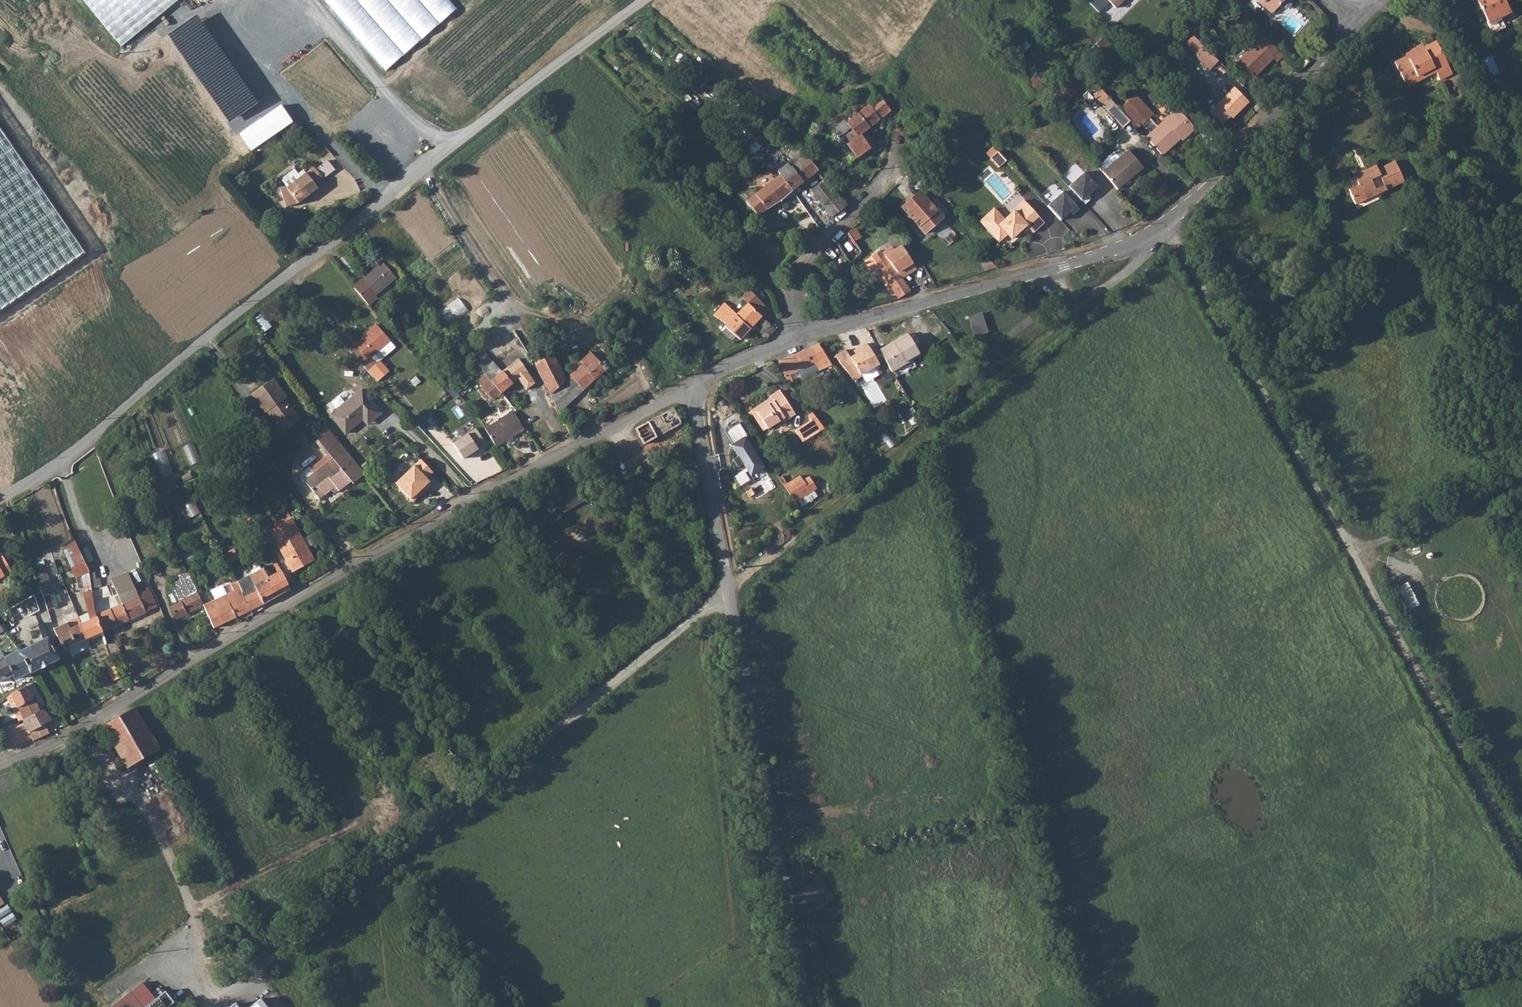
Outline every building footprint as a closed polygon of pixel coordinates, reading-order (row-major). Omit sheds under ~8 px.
[(123,44),(177,0),(87,0),(123,44)] [(449,0),(324,0),(385,70),(457,9),(449,0)] [(1266,4),(1264,7),(1272,14),(1285,0),(1262,0),(1266,4)] [(1488,18),(1499,11),(1501,17),(1513,10),(1508,0),(1479,0),(1488,18)] [(198,17),(170,36),(228,122),(257,103),(198,17)] [(1285,53),(1262,31),(1256,37),(1259,40),(1236,64),(1252,80),(1275,56),(1279,60),(1285,53)] [(1193,33),(1185,41),(1209,65),(1217,57),(1193,33)] [(1104,39),(1091,51),(1107,69),(1121,57),(1104,39)] [(1424,49),(1410,58),(1417,73),(1433,65),(1436,70),(1439,76),(1452,69),(1436,39),(1423,46),(1424,49)] [(1421,43),(1406,51),(1408,54),(1410,58),(1424,49),(1423,46),(1421,43)] [(1408,54),(1393,62),(1404,81),(1417,73),(1410,58),(1408,54)] [(1433,65),(1417,73),(1418,73),(1420,78),(1436,70),(1433,65)] [(1028,82),(1037,93),(1052,81),(1042,70),(1028,82)] [(1417,73),(1404,81),(1406,86),(1420,78),(1418,73),(1417,73)] [(836,74),(831,79),(836,84),(840,80),(836,74)] [(1058,90),(1067,101),(1078,91),(1069,80),(1058,90)] [(1236,86),(1211,111),(1223,123),(1235,112),(1237,114),(1250,100),(1236,86)] [(880,95),(846,123),(849,125),(857,133),(843,145),(855,157),(869,148),(860,135),(865,130),(890,110),(890,109),(880,95)] [(1137,95),(1122,109),(1133,121),(1140,128),(1144,125),(1152,133),(1148,138),(1164,155),(1182,138),(1184,140),(1198,128),(1179,108),(1160,127),(1151,118),(1156,114),(1137,95)] [(1112,98),(1104,104),(1115,116),(1125,127),(1133,121),(1122,109),(1112,98)] [(0,131),(0,310),(10,303),(84,253),(0,131)] [(778,140),(781,143),(784,139),(777,134),(769,143),(773,147),(778,140)] [(781,143),(779,145),(786,153),(794,145),(786,138),(785,138),(784,139),(781,143)] [(837,144),(829,155),(835,162),(844,153),(837,144)] [(794,145),(786,153),(796,162),(798,161),(809,177),(817,170),(816,169),(808,158),(804,154),(800,151),(794,145)] [(1129,149),(1102,170),(1118,188),(1144,167),(1129,149)] [(330,159),(318,165),(324,177),(336,171),(330,159)] [(1368,198),(1365,192),(1385,183),(1387,188),(1405,180),(1396,160),(1379,168),(1375,163),(1341,180),(1346,189),(1349,188),(1358,207),(1380,196),(1379,193),(1368,198)] [(796,162),(790,168),(802,182),(808,178),(809,177),(798,161),(796,162)] [(825,162),(816,169),(817,170),(825,180),(832,190),(843,183),(825,162)] [(786,164),(777,171),(780,175),(791,190),(802,182),(790,168),(787,164),(786,164)] [(287,187),(281,189),(286,207),(298,203),(303,200),(307,197),(309,198),(319,191),(317,188),(326,183),(315,167),(287,187)] [(1081,199),(1084,202),(1090,197),(1087,193),(1097,185),(1084,170),(1068,184),(1081,199)] [(759,192),(747,201),(758,215),(768,207),(780,200),(783,205),(795,195),(791,190),(780,175),(759,192)] [(815,188),(811,190),(821,203),(834,192),(832,190),(825,180),(815,188)] [(1385,183),(1365,192),(1368,198),(1379,193),(1387,188),(1385,183)] [(1068,184),(1062,190),(1075,204),(1081,199),(1068,184)] [(1047,204),(1060,218),(1069,209),(1072,213),(1079,207),(1075,204),(1062,190),(1047,204)] [(920,191),(902,206),(924,232),(942,217),(920,191)] [(834,192),(821,203),(832,217),(844,206),(834,192)] [(993,206),(979,219),(998,239),(1006,232),(1010,236),(1020,227),(1025,223),(1028,227),(1032,230),(1043,220),(1023,198),(1012,208),(1013,209),(1003,217),(993,206)] [(848,232),(837,243),(847,257),(850,261),(861,252),(849,234),(848,232)] [(902,276),(900,274),(915,264),(902,245),(895,249),(893,247),(884,253),(882,250),(872,257),(898,297),(911,289),(902,276)] [(382,262),(352,287),(369,305),(377,298),(375,295),(396,278),(382,262)] [(915,264),(900,274),(902,276),(916,267),(915,264)] [(724,303),(714,315),(726,325),(734,331),(733,334),(740,339),(753,323),(767,338),(776,329),(747,303),(737,314),(724,303)] [(981,312),(968,316),(974,333),(987,332),(981,312)] [(265,314),(256,318),(262,332),(271,327),(265,314)] [(344,328),(336,335),(367,367),(379,380),(391,369),(382,359),(397,345),(377,323),(356,341),(344,328)] [(726,325),(724,327),(733,334),(734,331),(726,325)] [(906,332),(878,349),(891,369),(919,352),(906,332)] [(820,341),(777,358),(783,373),(782,373),(787,380),(808,371),(805,364),(813,361),(816,368),(831,362),(820,341)] [(547,342),(529,351),(536,365),(549,391),(565,378),(547,342)] [(878,363),(866,342),(859,347),(861,350),(855,353),(849,357),(846,349),(835,355),(839,363),(852,379),(858,379),(862,377),(860,374),(878,363)] [(565,378),(549,391),(562,417),(568,413),(563,408),(605,368),(590,352),(581,361),(583,363),(565,378)] [(471,358),(466,362),(474,371),(479,367),(471,358)] [(491,378),(490,379),(501,392),(517,378),(526,389),(535,382),(517,358),(502,370),(502,371),(491,378)] [(805,364),(808,371),(816,368),(813,361),(805,364)] [(273,378),(250,396),(263,412),(266,410),(282,430),(299,417),(283,397),(286,394),(273,378)] [(501,392),(490,379),(477,389),(477,390),(468,399),(473,405),(478,401),(483,407),(501,392)] [(346,430),(364,416),(368,413),(372,419),(382,411),(364,386),(332,412),(346,430)] [(756,414),(766,430),(775,423),(777,425),(793,414),(777,391),(768,398),(769,399),(772,402),(756,414)] [(679,404),(656,416),(665,432),(686,421),(684,411),(679,404)] [(513,412),(485,428),(496,447),(525,431),(513,412)] [(368,413),(364,416),(369,422),(372,419),(368,413)] [(577,416),(566,422),(571,432),(583,426),(577,416)] [(656,416),(636,428),(644,443),(665,432),(656,416)] [(808,418),(793,430),(800,439),(814,429),(808,418)] [(744,440),(747,437),(738,424),(724,433),(733,447),(732,448),(738,458),(733,462),(738,469),(743,466),(746,470),(732,478),(739,489),(750,482),(746,475),(748,473),(751,477),(763,469),(744,440)] [(347,445),(333,427),(318,439),(332,457),(315,470),(310,464),(305,468),(302,471),(301,474),(301,477),(302,478),(303,479),(306,477),(321,496),(337,484),(340,488),(352,478),(354,481),(367,471),(347,445)] [(478,428),(455,442),(465,458),(488,444),(478,428)] [(157,466),(168,465),(166,451),(155,452),(157,466)] [(656,453),(649,457),(657,471),(664,467),(656,453)] [(437,471),(425,458),(399,481),(416,500),(425,491),(423,489),(426,486),(433,480),(430,477),(437,471)] [(796,473),(782,483),(792,500),(815,484),(807,473),(800,478),(796,473)] [(177,508),(172,494),(163,499),(167,511),(177,508)] [(194,500),(185,504),(191,517),(200,513),(194,500)] [(289,518),(268,530),(292,572),(313,561),(289,518)] [(88,568),(75,540),(62,546),(75,576),(81,573),(86,592),(83,593),(87,612),(78,616),(80,623),(81,624),(82,624),(86,632),(87,635),(88,636),(89,637),(103,631),(95,615),(94,612),(91,590),(91,581),(88,568)] [(11,571),(0,552),(0,578),(11,571)] [(169,571),(172,579),(183,573),(179,564),(169,571)] [(263,567),(237,581),(252,609),(265,602),(290,588),(281,570),(268,577),(263,567)] [(183,573),(172,579),(181,602),(177,604),(172,606),(177,617),(184,614),(204,604),(204,603),(196,587),(190,568),(183,573)] [(121,604),(95,615),(103,631),(158,606),(149,586),(137,592),(129,571),(111,578),(121,604)] [(236,589),(204,604),(214,626),(252,609),(237,581),(237,580),(233,582),(236,589)] [(233,589),(204,603),(204,604),(236,589),(233,582),(231,584),(233,589)] [(50,586),(41,590),(44,599),(49,609),(58,605),(50,586)] [(76,617),(57,627),(66,646),(89,637),(88,636),(87,635),(86,632),(82,624),(81,624),(80,623),(79,624),(76,617)] [(28,627),(38,641),(50,635),(46,621),(42,621),(28,627)] [(38,641),(20,650),(32,668),(33,670),(60,656),(50,635),(38,641)] [(0,642),(0,681),(14,672),(16,676),(32,668),(20,650),(8,655),(2,642),(0,642)] [(122,676),(115,663),(106,668),(112,680),(122,676)] [(26,683),(12,693),(26,716),(39,707),(35,694),(33,695),(27,683),(26,683)] [(26,716),(25,723),(32,738),(33,740),(58,727),(53,716),(51,717),(43,705),(39,707),(26,716)] [(135,707),(103,726),(126,769),(134,764),(158,750),(135,707)] [(25,723),(1,734),(8,748),(32,738),(25,723)] [(13,911),(7,903),(0,907),(0,919),(13,911)] [(166,990),(158,996),(145,979),(109,1006),(168,1006),(175,1001),(166,990)]
